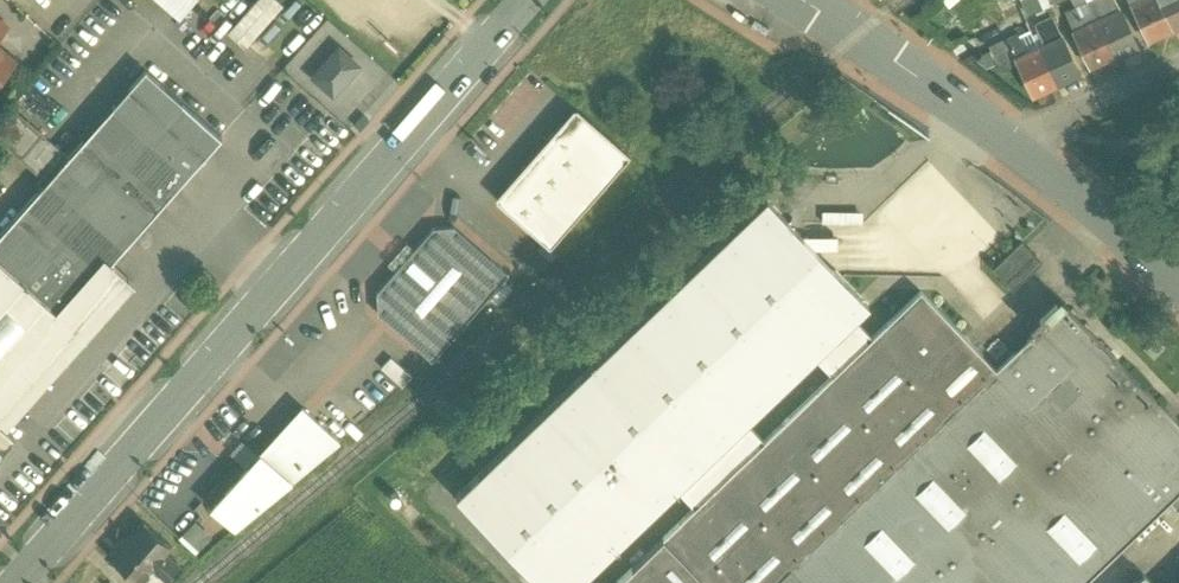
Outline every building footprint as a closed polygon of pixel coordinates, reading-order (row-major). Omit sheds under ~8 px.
[(227,29),(265,69),(308,21),(286,0),(252,0),(227,29)] [(1029,15),(1050,5),(1048,0),(1022,0),(1029,15)] [(1115,0),(1100,0),(1095,2),(1103,18),(1097,21),(1114,57),(1137,47),(1115,0)] [(1149,41),(1172,30),(1158,0),(1130,0),(1149,41)] [(1172,30),(1178,27),(1178,0),(1158,0),(1172,30)] [(1097,21),(1091,24),(1084,7),(1077,10),(1076,8),(1065,12),(1091,68),(1114,57),(1097,21)] [(1079,74),(1062,37),(1053,18),(1036,26),(1045,45),(1039,48),(1056,84),(1079,74)] [(1056,84),(1039,48),(1032,51),(1028,40),(1022,43),(1017,33),(1007,38),(1019,63),(1033,94),(1056,84)] [(1007,38),(990,48),(1001,71),(1019,63),(1007,38)] [(360,66),(340,49),(314,78),(334,96),(360,66)] [(14,63),(0,51),(0,79),(14,63)] [(0,236),(0,412),(77,326),(66,316),(222,138),(146,71),(68,159),(47,183),(43,188),(0,236)] [(629,157),(576,110),(497,200),(551,247),(629,157)] [(16,111),(0,129),(0,141),(42,179),(47,183),(68,159),(65,156),(66,155),(16,111)] [(47,183),(42,179),(38,183),(43,188),(47,183)] [(766,198),(456,496),(541,582),(579,582),(677,490),(692,509),(763,442),(746,423),(815,357),(831,378),(872,340),(855,318),(871,304),(766,198)] [(454,228),(434,229),(378,294),(379,314),(416,347),(433,362),(480,308),(480,307),(508,275),(454,228)] [(1022,242),(993,270),(1013,291),(1043,263),(1022,242)] [(1178,492),(1178,422),(1065,302),(995,368),(922,292),(872,340),(831,378),(763,442),(692,509),(614,582),(1083,582),(1178,492)] [(304,409),(213,509),(236,528),(340,443),(304,409)] [(0,421),(0,501),(40,456),(0,421)] [(200,520),(182,536),(197,553),(215,537),(200,520)] [(111,558),(140,582),(167,582),(152,570),(166,554),(171,548),(143,523),(111,558)] [(166,554),(152,570),(167,582),(184,570),(166,554)] [(1130,582),(1164,582),(1147,566),(1130,582)]
